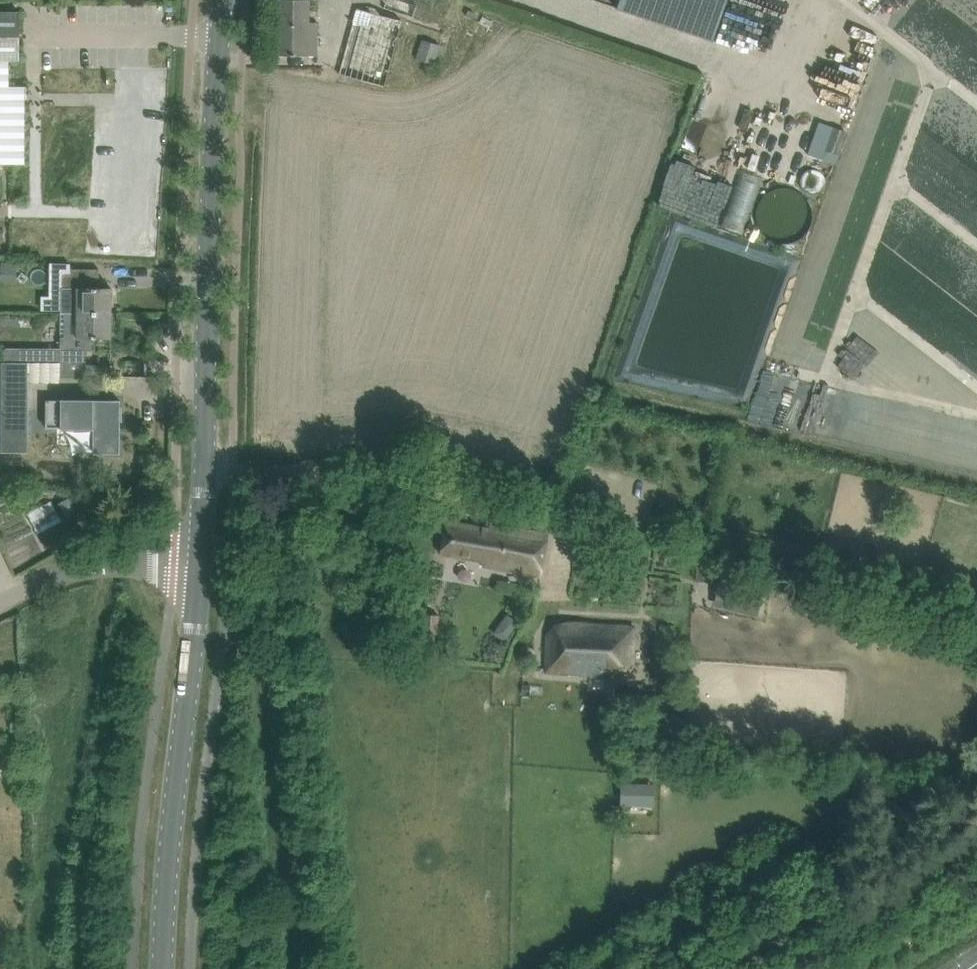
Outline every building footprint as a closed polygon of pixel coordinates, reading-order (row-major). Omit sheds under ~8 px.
[(276,55),(316,56),(316,36),(317,23),(309,23),(309,0),(277,0),(276,55)] [(443,30),(454,0),(387,0),(383,9),(443,30)] [(616,8),(711,40),(713,41),(727,0),(619,0),(616,8)] [(916,10),(911,9),(913,3),(902,0),(898,14),(913,19),(916,10)] [(403,21),(357,8),(339,74),(385,87),(403,21)] [(25,164),(26,86),(10,86),(11,60),(20,60),(20,11),(0,11),(0,163),(25,164)] [(858,34),(857,60),(872,61),(872,34),(858,34)] [(422,39),(415,59),(434,65),(441,45),(422,39)] [(966,60),(969,66),(973,65),(976,74),(976,55),(966,60)] [(833,127),(825,150),(839,155),(847,132),(833,127)] [(722,194),(733,153),(698,144),(687,184),(722,194)] [(63,288),(62,298),(62,311),(77,311),(111,312),(111,288),(99,287),(99,269),(72,269),(72,272),(63,272),(63,288)] [(96,338),(111,338),(111,312),(77,311),(62,311),(62,364),(61,377),(85,377),(85,351),(96,351),(96,338)] [(28,453),(28,383),(28,363),(3,363),(3,453),(28,453)] [(28,363),(28,383),(61,383),(61,377),(62,364),(28,363)] [(120,400),(46,399),(46,428),(94,429),(94,453),(120,454),(120,400)] [(41,514),(66,504),(57,482),(32,493),(41,514)] [(490,529),(447,521),(441,553),(484,561),(483,565),(540,576),(548,534),(491,523),(490,529)] [(696,568),(696,584),(713,584),(713,569),(696,568)] [(720,581),(714,608),(757,618),(763,590),(720,581)] [(424,613),(422,632),(425,632),(425,642),(434,643),(435,633),(437,633),(439,615),(424,613)] [(634,627),(566,623),(565,636),(547,635),(547,672),(633,678),(634,627)] [(523,685),(522,696),(531,696),(532,685),(523,685)] [(621,784),(620,806),(654,807),(655,785),(621,784)]
